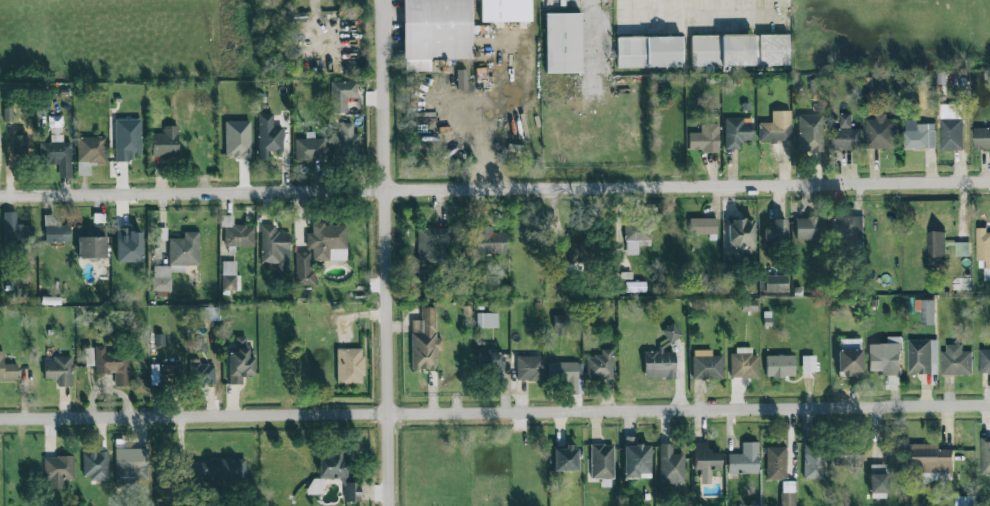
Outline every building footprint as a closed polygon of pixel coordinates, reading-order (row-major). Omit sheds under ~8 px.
[(402,59),(401,0),(470,0),(471,58),(402,59)] [(481,22),(480,0),(530,0),(530,22),(481,22)] [(545,73),(545,14),(580,13),(581,72),(545,73)] [(691,65),(691,36),(752,35),(752,65),(691,65)] [(616,67),(616,37),(680,36),(681,66),(616,67)] [(755,36),(789,36),(789,65),(755,65),(755,36)] [(457,70),(458,89),(467,88),(466,70),(457,70)] [(330,113),(347,112),(347,98),(356,98),(356,81),(330,82),(330,113)] [(941,151),(962,151),(962,104),(940,105),(941,151)] [(791,141),(790,110),(771,111),(772,123),(759,123),(759,142),(791,141)] [(258,159),(269,159),(269,152),(283,152),(283,127),(273,127),(272,113),(257,114),(258,159)] [(897,150),(897,120),(886,119),(886,113),(876,113),(876,119),(866,119),(865,149),(897,150)] [(861,151),(862,129),(851,129),(851,115),(840,114),(839,131),(834,130),(833,150),(861,151)] [(798,115),(798,152),(823,152),(823,115),(798,115)] [(753,118),(725,118),(725,150),(740,149),(740,141),(753,141),(753,118)] [(141,119),(115,119),(115,161),(132,161),(132,155),(141,155),(141,119)] [(250,121),(225,121),(225,158),(250,158),(250,121)] [(352,123),(339,123),(339,133),(333,133),(332,156),(360,157),(360,133),(352,133),(352,123)] [(719,124),(700,124),(700,133),(688,132),(688,151),(718,151),(719,124)] [(936,149),(936,131),(928,131),(927,124),(904,125),(905,150),(936,149)] [(177,126),(163,126),(163,133),(151,133),(152,156),(178,155),(177,126)] [(973,128),(974,151),(989,150),(989,128),(973,128)] [(295,139),(296,161),(327,159),(326,135),(306,136),(306,138),(295,139)] [(12,155),(35,154),(35,143),(28,143),(28,136),(12,136),(12,155)] [(77,175),(90,175),(90,163),(106,162),(105,136),(76,137),(77,175)] [(16,212),(4,212),(3,246),(35,246),(36,225),(16,224),(16,212)] [(44,243),(70,242),(69,225),(58,225),(57,214),(43,215),(44,243)] [(224,246),(254,247),(254,225),(233,225),(233,216),(221,215),(220,228),(224,228),(224,246)] [(862,215),(832,215),(832,241),(862,241),(862,215)] [(795,218),(796,239),(825,238),(824,217),(795,218)] [(716,218),(689,218),(688,234),(716,234),(716,218)] [(638,254),(638,246),(650,246),(650,219),(624,220),(625,255),(638,254)] [(729,251),(754,250),(753,219),(728,219),(729,251)] [(787,219),(773,219),(773,227),(763,227),(764,244),(787,244),(787,219)] [(106,224),(77,225),(78,258),(107,258),(106,224)] [(346,224),(312,225),(312,233),(306,233),(307,249),(312,249),(312,261),(347,260),(346,224)] [(260,225),(261,265),(289,264),(288,232),(276,232),(276,225),(260,225)] [(474,254),(505,253),(505,232),(492,232),(492,226),(474,227),(474,254)] [(449,228),(417,228),(417,262),(441,262),(441,251),(449,251),(449,228)] [(116,262),(142,262),(141,229),(116,229),(116,262)] [(976,230),(977,261),(986,261),(986,268),(989,268),(989,230),(976,230)] [(198,232),(183,232),(183,238),(168,238),(169,265),(152,266),(153,291),(171,291),(170,271),(180,271),(180,265),(199,265),(198,232)] [(945,258),(945,232),(927,232),(927,257),(945,258)] [(568,242),(568,263),(596,262),(595,241),(568,242)] [(969,256),(969,243),(955,243),(956,256),(969,256)] [(294,285),(312,286),(313,252),(295,252),(294,285)] [(238,261),(221,261),(221,291),(238,291),(238,261)] [(787,275),(760,275),(760,291),(787,292),(787,275)] [(219,307),(199,308),(200,321),(219,320),(219,307)] [(436,308),(421,307),(421,320),(411,320),(411,369),(436,369),(436,351),(442,351),(442,338),(436,338),(436,308)] [(498,313),(476,313),(476,328),(498,327),(498,313)] [(566,315),(552,315),(552,334),(565,334),(566,315)] [(661,330),(669,343),(681,336),(673,322),(661,330)] [(254,378),(253,357),(247,357),(246,337),(235,337),(236,351),(227,352),(227,379),(254,378)] [(868,344),(869,370),(882,370),(882,376),(901,376),(901,337),(887,338),(887,344),(868,344)] [(937,375),(938,340),(909,340),(908,374),(937,375)] [(129,354),(107,355),(107,345),(94,345),(94,374),(114,374),(115,386),(130,386),(129,354)] [(962,345),(942,345),(943,376),(972,375),(972,352),(963,352),(962,345)] [(758,355),(751,355),(751,348),(732,347),(731,378),(758,378),(758,355)] [(336,349),(337,383),(364,383),(363,348),(336,349)] [(612,379),(611,349),(600,349),(600,355),(587,356),(587,379),(612,379)] [(837,350),(838,375),(861,374),(860,349),(837,350)] [(504,371),(504,353),(493,353),(493,350),(477,350),(477,370),(504,371)] [(722,356),(711,356),(711,350),(692,350),(692,379),(723,378),(722,356)] [(16,363),(4,363),(3,351),(0,351),(0,380),(16,380),(16,363)] [(643,378),(675,378),(676,352),(660,352),(660,351),(644,351),(643,378)] [(765,356),(766,377),(794,377),(794,355),(765,356)] [(71,356),(52,357),(52,360),(43,360),(44,380),(57,379),(57,387),(72,386),(71,356)] [(544,380),(544,356),(516,356),(517,381),(544,380)] [(815,371),(815,356),(802,356),(802,371),(815,371)] [(211,364),(200,365),(199,359),(188,360),(189,379),(212,377),(211,364)] [(179,365),(150,364),(150,384),(166,385),(166,377),(179,377),(179,365)] [(625,478),(650,477),(649,444),(636,445),(636,437),(623,437),(625,478)] [(981,438),(980,478),(989,478),(989,438),(981,438)] [(721,469),(720,453),(709,453),(709,442),(694,442),(694,470),(700,470),(701,484),(711,484),(711,470),(721,469)] [(758,473),(758,442),(742,442),(742,454),(728,454),(728,474),(758,473)] [(590,479),(614,479),(613,444),(590,445),(590,479)] [(659,444),(660,484),(685,483),(684,453),(672,454),(672,444),(659,444)] [(803,478),(823,479),(823,444),(804,444),(803,478)] [(953,473),(953,450),(939,450),(939,445),(913,444),(912,475),(927,476),(927,480),(940,480),(940,472),(953,473)] [(553,447),(553,471),(577,471),(577,446),(553,447)] [(786,446),(766,447),(767,480),(787,479),(786,446)] [(836,465),(862,466),(863,447),(836,446),(836,465)] [(82,475),(90,476),(90,480),(108,481),(109,451),(82,451),(82,475)] [(349,478),(348,452),(318,453),(319,479),(349,478)] [(43,457),(43,480),(50,480),(50,489),(63,488),(63,479),(74,479),(74,456),(43,457)] [(148,459),(115,460),(115,482),(148,481),(148,459)] [(196,460),(196,480),(245,481),(245,460),(196,460)] [(870,498),(887,498),(886,464),(870,465),(870,498)] [(781,481),(781,505),(795,505),(794,481),(781,481)] [(344,501),(359,502),(360,482),(344,482),(344,501)] [(975,497),(955,497),(955,505),(976,505),(975,497)]
